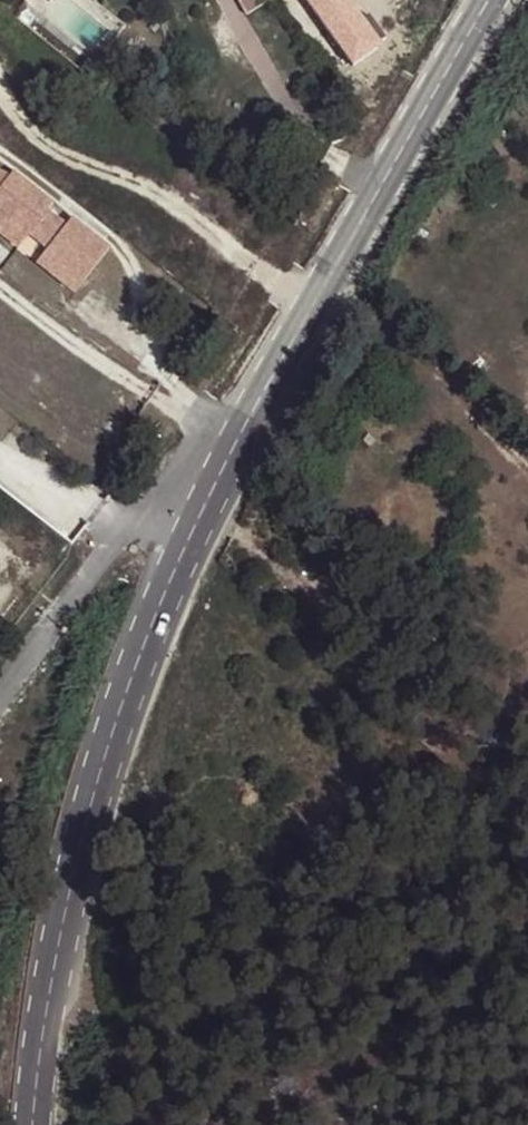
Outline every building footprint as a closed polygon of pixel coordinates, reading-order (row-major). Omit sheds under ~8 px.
[(248,10),(253,0),(243,0),(248,10)] [(357,64),(387,43),(357,0),(314,0),(357,64)] [(80,281),(107,248),(69,218),(63,226),(44,212),(50,203),(9,172),(6,176),(0,174),(0,218),(24,237),(29,230),(48,244),(43,251),(80,281)] [(24,237),(0,218),(0,235),(15,247),(24,237)] [(73,292),(80,281),(43,251),(34,262),(73,292)]
